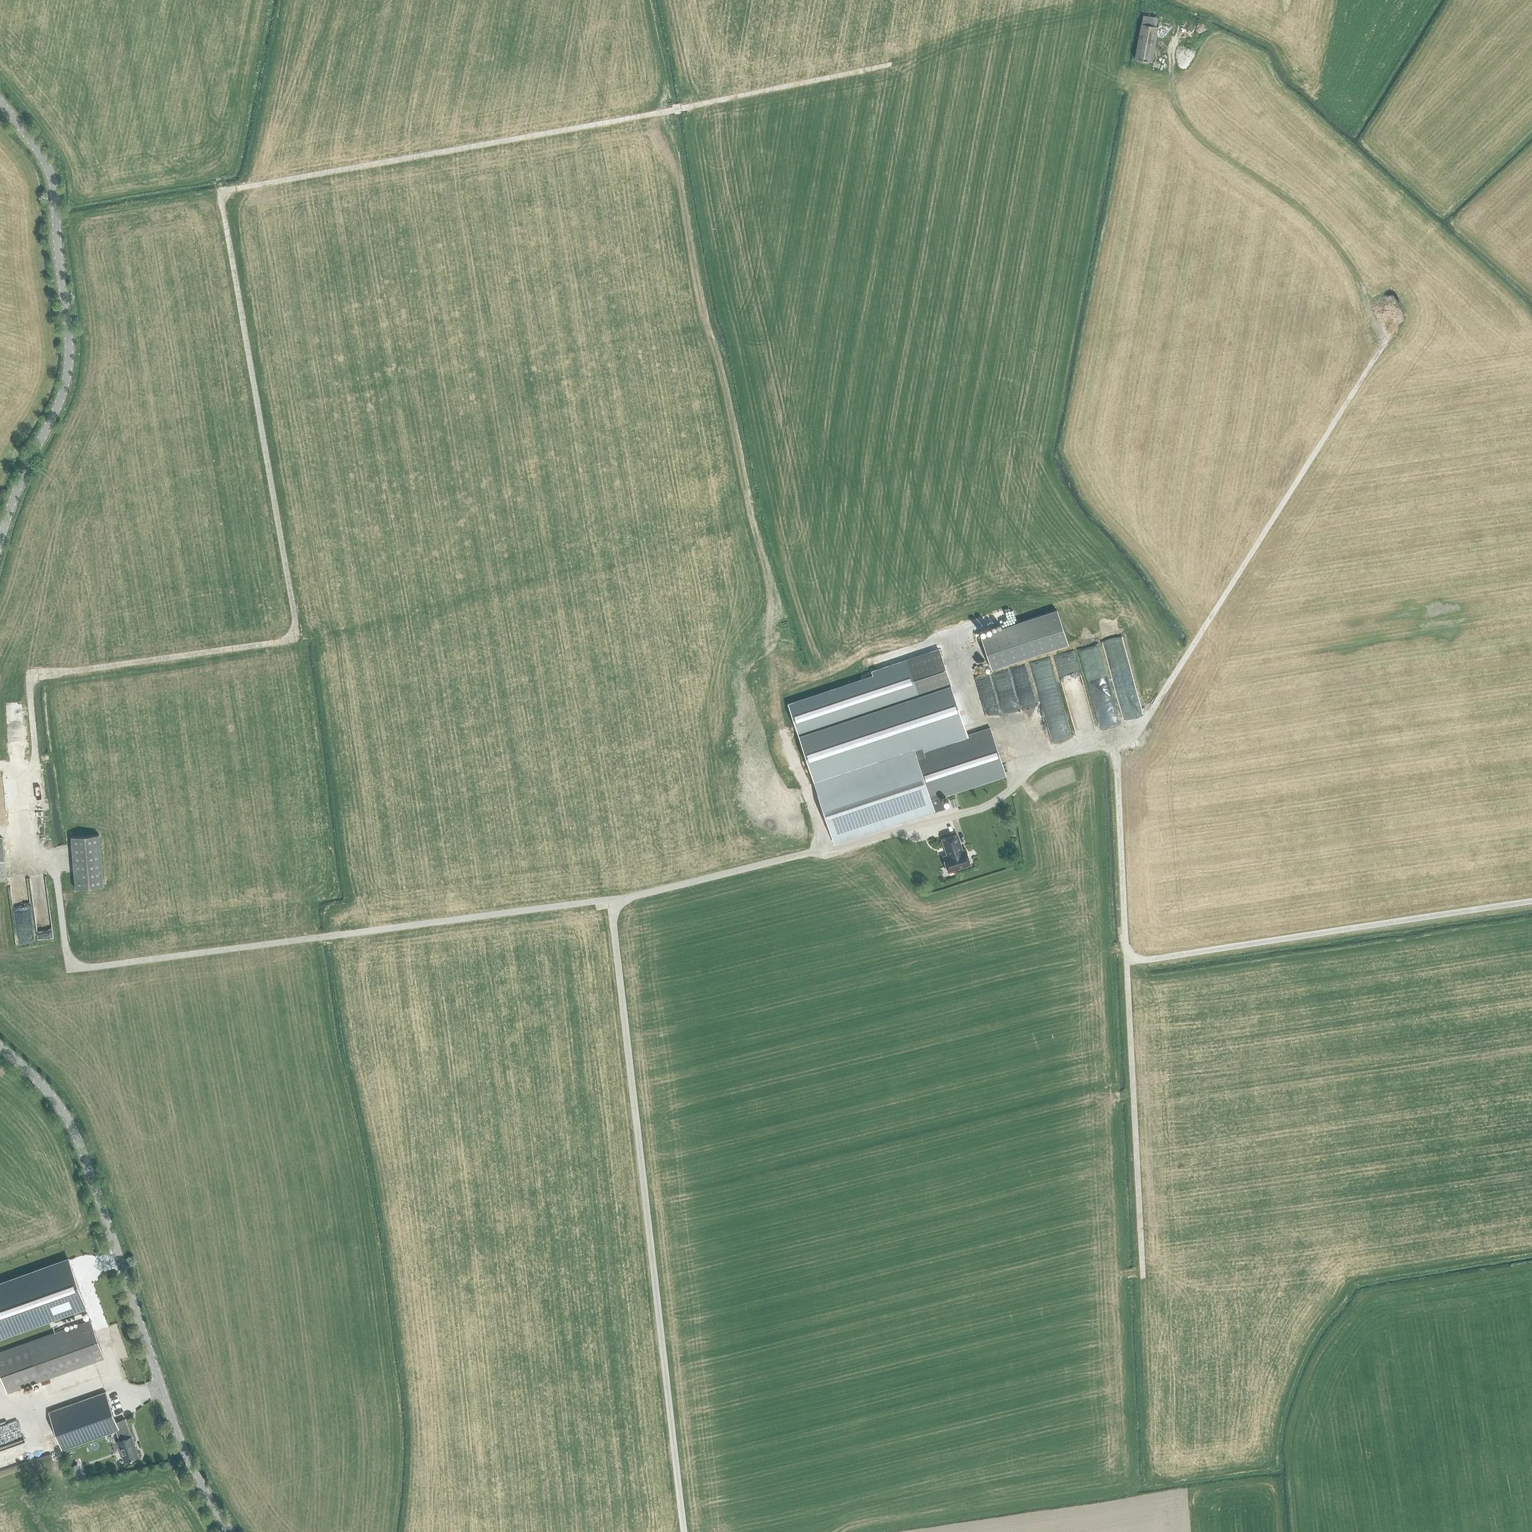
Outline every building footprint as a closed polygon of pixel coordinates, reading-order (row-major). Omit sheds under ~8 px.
[(1158,17),(1143,14),(1135,58),(1152,62),(1159,26),(1156,26),(1158,17)] [(1068,644),(1056,610),(980,635),(991,669),(1068,644)] [(953,698),(909,712),(906,701),(951,686),(939,649),(886,666),(903,714),(913,747),(813,780),(834,844),(934,811),(944,808),(941,796),(1006,775),(990,727),(965,736),(953,698)] [(70,837),(74,888),(103,886),(99,834),(70,837)] [(947,871),(970,863),(966,849),(962,851),(956,834),(942,838),(948,855),(943,857),(947,871)] [(33,875),(40,937),(54,935),(47,873),(33,875)] [(0,1285),(0,1335),(85,1304),(69,1260),(0,1285)] [(52,1333),(0,1352),(0,1374),(7,1393),(104,1357),(88,1311),(80,1314),(82,1320),(80,1321),(78,1316),(59,1323),(61,1329),(55,1332),(52,1333)] [(125,1419),(116,1422),(105,1392),(48,1412),(62,1450),(116,1431),(119,1440),(117,1441),(124,1461),(138,1456),(131,1436),(125,1419)] [(0,1424),(0,1450),(26,1443),(25,1436),(17,1435),(18,1428),(19,1428),(17,1420),(0,1424)] [(81,1462),(71,1465),(76,1480),(86,1476),(81,1462)]
